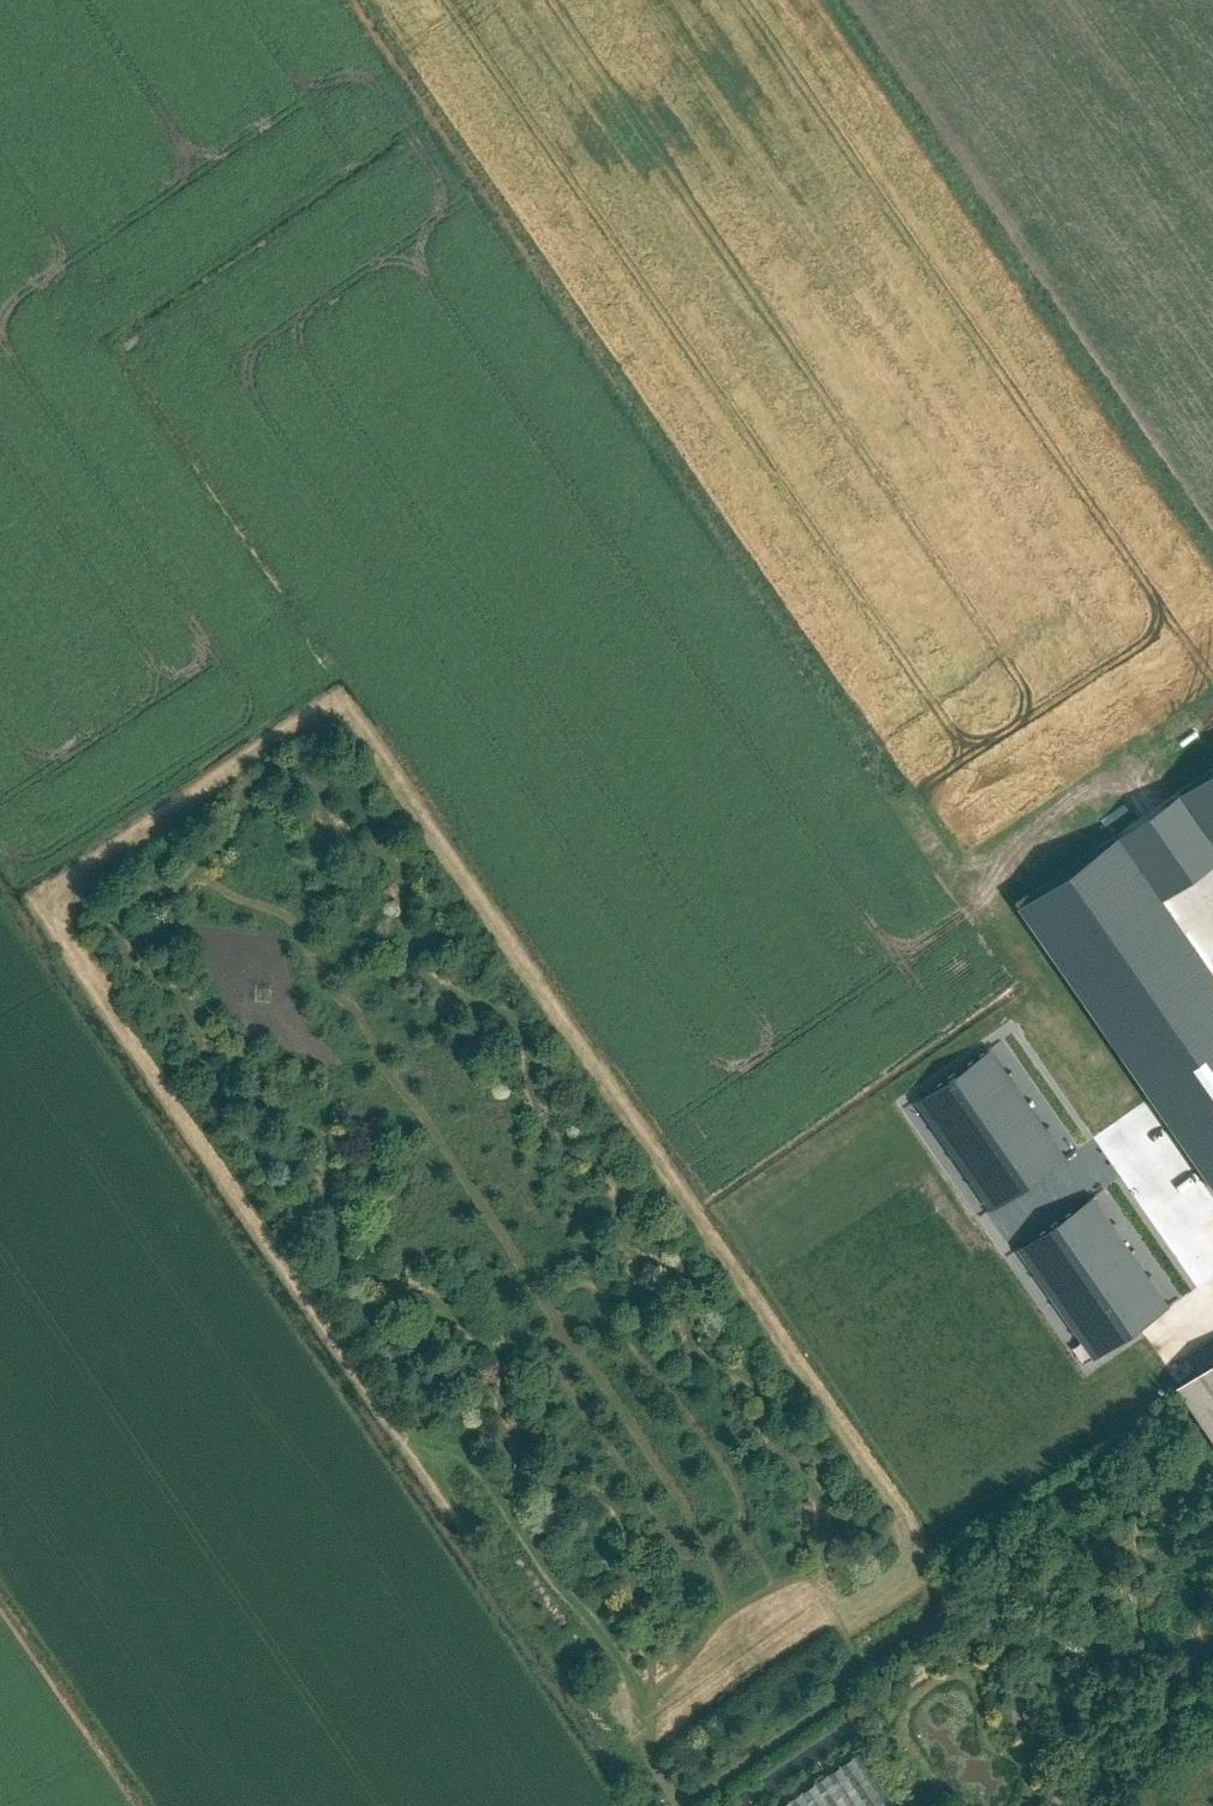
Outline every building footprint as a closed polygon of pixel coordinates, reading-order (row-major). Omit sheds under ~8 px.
[(1180,791),(1212,839),(1212,768),(1180,791)] [(997,873),(1141,1079),(1212,1029),(1212,973),(1096,804),(997,873)] [(993,1206),(1035,1178),(1061,1159),(987,1052),(956,1073),(919,1099),(953,1148),(993,1206)] [(1097,1355),(1138,1327),(1164,1309),(1089,1200),(1063,1218),(1022,1247),(1097,1355)] [(1212,1435),(1212,1359),(1177,1384),(1212,1435)] [(777,1805),(906,1805),(864,1746),(777,1805)]
